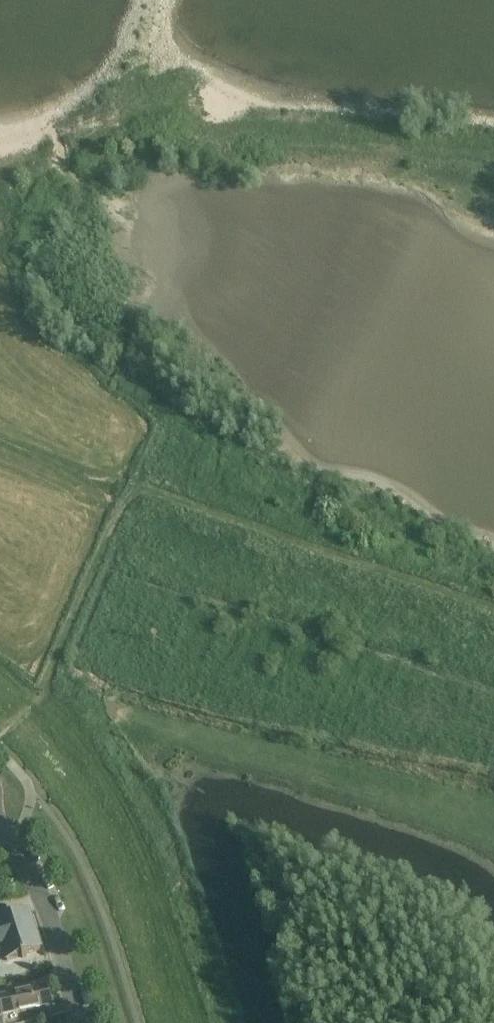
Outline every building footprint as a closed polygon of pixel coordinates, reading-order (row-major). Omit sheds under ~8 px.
[(8,960),(41,949),(30,914),(0,924),(0,952),(5,951),(8,960)] [(3,1018),(53,1006),(48,988),(0,1000),(0,1022),(4,1022),(3,1018)]
